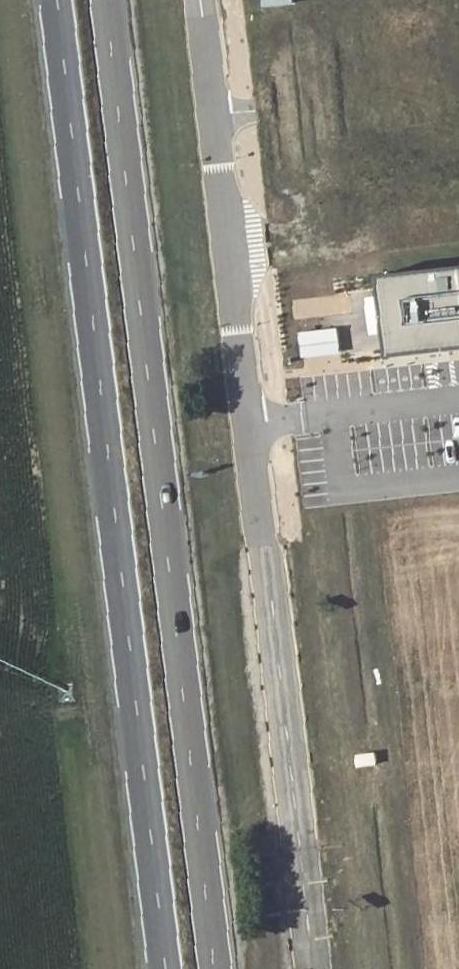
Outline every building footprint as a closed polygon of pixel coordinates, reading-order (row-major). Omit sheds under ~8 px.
[(394,283),(404,361),(458,355),(458,276),(394,283)] [(298,331),(300,359),(342,356),(340,328),(298,331)]
